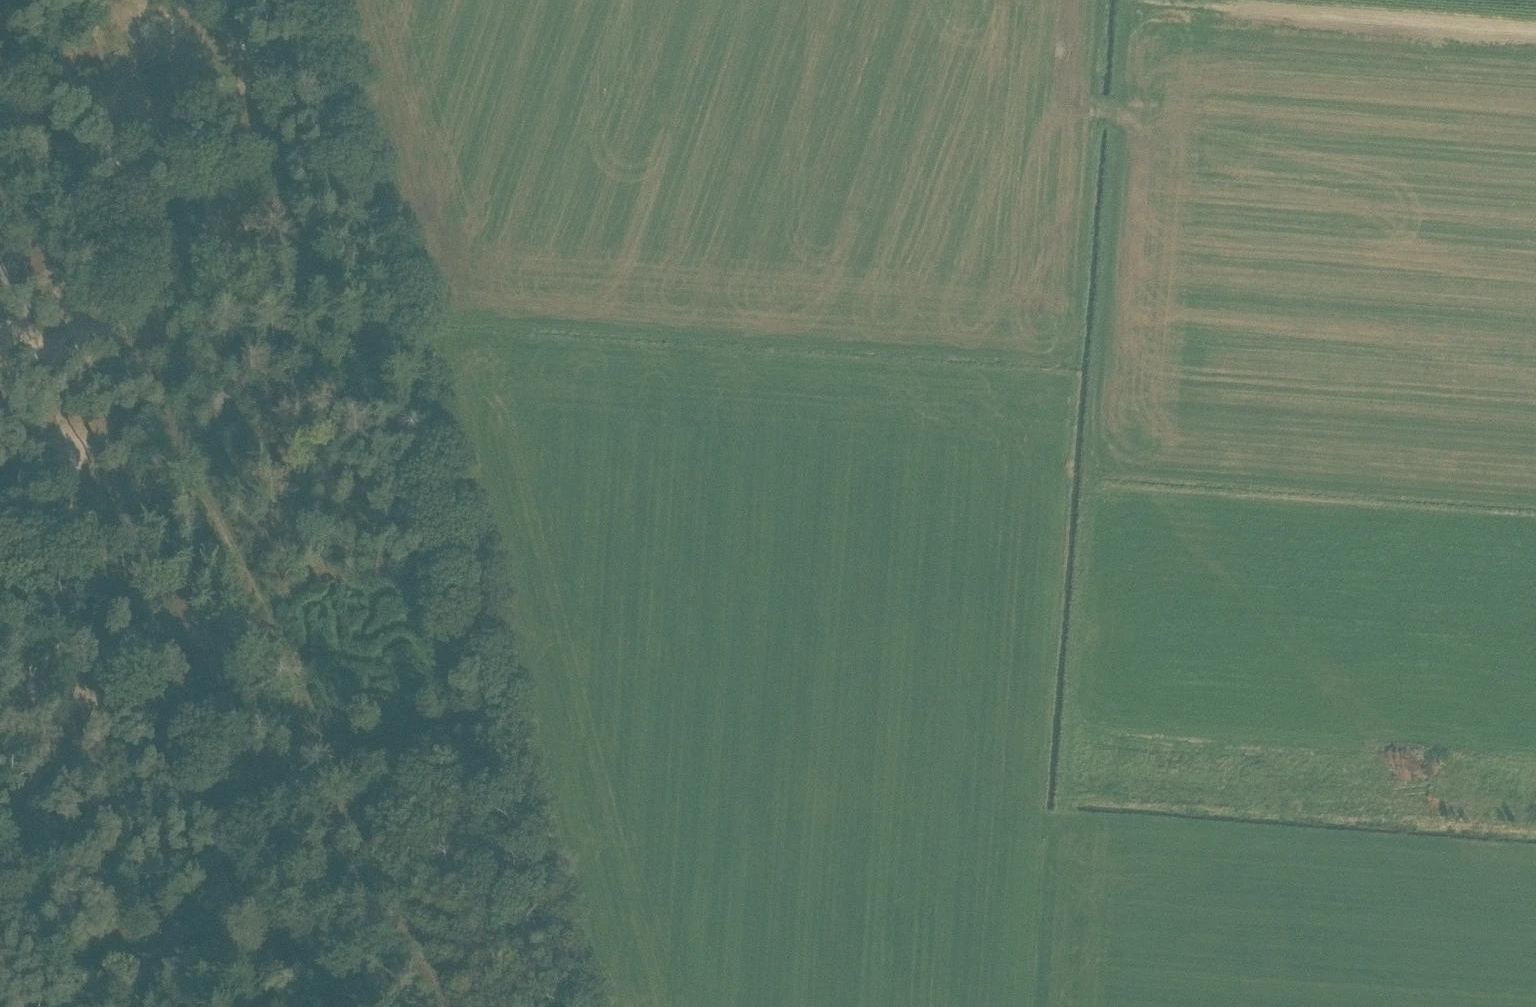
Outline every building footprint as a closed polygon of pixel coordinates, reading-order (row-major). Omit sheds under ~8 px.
[(168,204),(163,214),(174,220),(180,210),(168,204)] [(100,353),(94,363),(103,369),(110,358),(100,353)]
